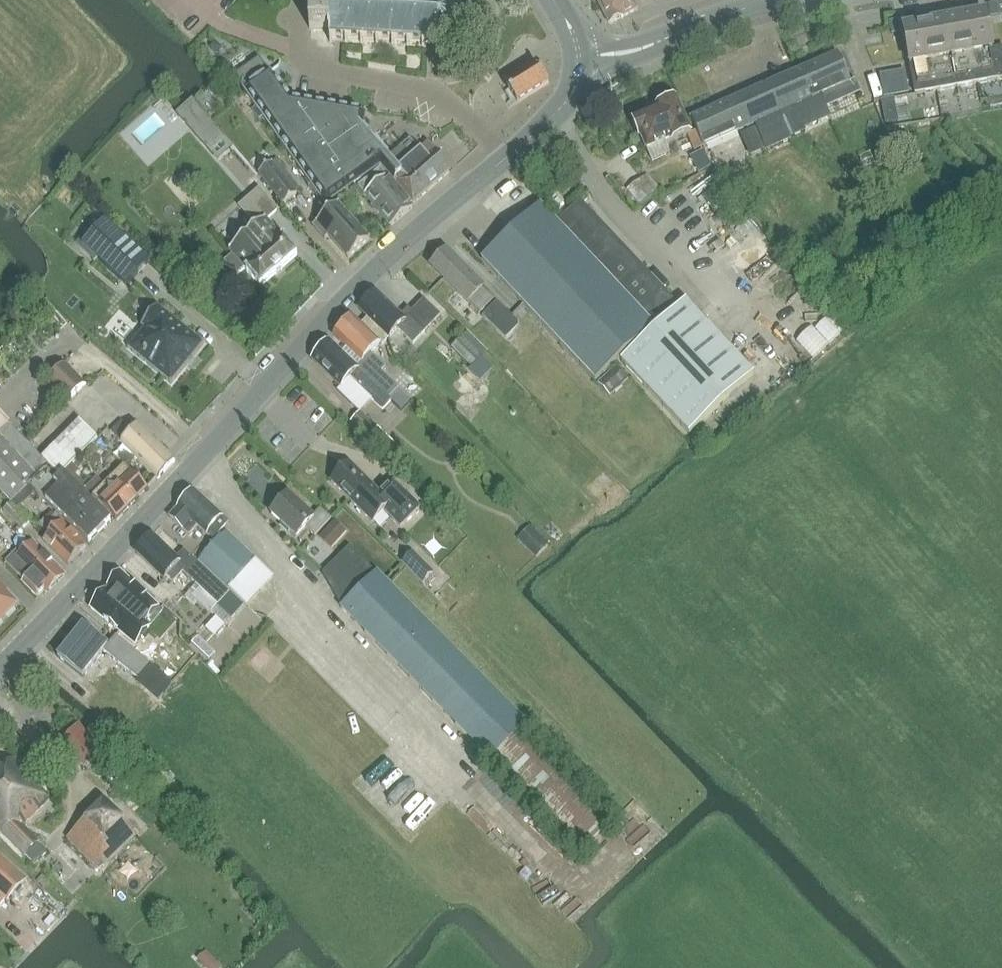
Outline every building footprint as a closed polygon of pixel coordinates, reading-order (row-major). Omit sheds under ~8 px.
[(454,7),(457,4),(455,2),(452,5),(443,1),(443,0),(440,0),(440,1),(428,1),(428,0),(425,0),(425,1),(413,0),(410,0),(409,0),(331,0),(331,6),(311,5),(310,27),(330,28),(330,37),(330,41),(333,41),(333,37),(345,38),(345,42),(348,42),(348,38),(361,39),(361,42),(363,42),(364,39),(376,39),(376,43),(379,43),(379,39),(392,40),(392,44),(395,44),(395,40),(407,41),(407,44),(410,44),(410,41),(422,41),(422,45),(425,45),(425,41),(437,42),(437,46),(440,46),(440,42),(450,39),(451,42),(454,41),(452,38),(459,30),(463,32),(464,29),(460,28),(461,18),(464,17),(463,14),(460,15),(454,7)] [(609,24),(612,26),(639,11),(633,0),(596,0),(609,24)] [(945,21),(957,88),(999,80),(999,79),(1001,79),(1001,47),(992,49),(986,14),(945,21)] [(915,95),(957,88),(945,21),(904,28),(915,95)] [(793,143),(791,139),(807,132),(805,127),(830,116),(822,97),(851,85),(839,53),(692,118),(705,149),(755,127),(767,154),(793,143)] [(362,129),(365,114),(292,101),(270,72),(269,73),(259,59),(237,75),(246,89),(245,89),(326,204),(382,165),(391,175),(398,169),(388,159),(362,129)] [(518,104),(548,84),(541,73),(534,62),(503,81),(509,90),(518,104)] [(878,98),(881,124),(899,122),(897,96),(878,98)] [(671,143),(693,133),(678,98),(657,107),(659,111),(633,122),(640,139),(641,139),(646,152),(648,152),(652,162),(671,154),(666,143),(671,141),(671,143)] [(398,169),(391,175),(415,203),(452,170),(430,142),(420,151),(411,140),(388,159),(398,169)] [(284,205),(297,195),(273,163),(259,173),(272,189),(284,205)] [(364,195),(390,227),(413,208),(387,177),(381,168),(358,187),(365,194),(364,195)] [(627,190),(640,205),(660,190),(647,174),(627,190)] [(284,237),(282,239),(267,221),(279,211),(260,188),(239,207),(248,219),(245,222),(252,231),(229,251),(232,255),(224,262),(237,277),(245,270),(246,271),(245,272),(260,290),(299,255),(284,237)] [(555,194),(547,202),(555,211),(563,203),(555,194)] [(576,202),(556,221),(541,204),(481,260),(595,382),(649,332),(651,334),(621,362),(632,374),(634,376),(689,434),(755,373),(686,299),(681,305),(664,287),(659,291),(581,207),(578,204),(576,202)] [(347,258),(369,239),(370,238),(339,203),(312,226),(324,239),(327,236),(347,258)] [(82,245),(126,286),(136,276),(145,284),(158,271),(148,262),(149,261),(105,220),(82,245)] [(494,299),(484,289),(447,252),(432,267),(469,304),(480,314),(494,299)] [(377,292),(359,311),(389,339),(398,330),(413,344),(441,316),(424,300),(419,305),(406,319),(377,292)] [(482,316),(506,340),(518,328),(518,323),(497,302),(482,316)] [(159,307),(158,306),(157,307),(158,307),(143,326),(142,325),(141,326),(143,327),(144,329),(128,349),(169,383),(171,384),(204,344),(203,342),(202,343),(159,307)] [(381,343),(362,324),(354,317),(335,337),(361,362),(357,367),(367,377),(390,398),(399,389),(381,372),(385,369),(370,355),(381,343)] [(811,357),(836,335),(821,318),(796,340),(811,357)] [(451,347),(471,368),(482,357),(462,336),(451,347)] [(367,377),(357,367),(331,341),(312,361),(341,388),(351,378),(384,410),(392,400),(390,398),(367,377)] [(86,385),(66,363),(46,382),(67,403),(86,385)] [(112,392),(118,383),(99,372),(93,381),(112,392)] [(11,502),(12,503),(18,497),(30,486),(39,478),(48,467),(41,460),(0,416),(0,490),(11,502)] [(43,458),(41,460),(48,467),(59,479),(60,477),(63,474),(73,465),(94,443),(98,439),(84,425),(80,421),(43,458)] [(122,421),(110,433),(158,479),(175,461),(165,452),(138,425),(136,428),(133,425),(130,429),(122,421)] [(393,480),(380,493),(350,463),(332,481),(373,524),(385,511),(401,527),(421,508),(393,480)] [(125,465),(124,466),(92,496),(116,521),(148,489),(132,473),(125,465)] [(39,478),(30,486),(43,499),(85,542),(88,545),(88,546),(112,521),(108,519),(79,490),(68,479),(63,474),(59,479),(48,467),(39,478)] [(194,491),(169,518),(189,536),(199,526),(214,540),(222,531),(229,523),(194,491)] [(269,514),(283,527),(297,540),(307,529),(315,538),(332,519),(320,507),(313,516),(289,493),(269,514)] [(31,521),(16,507),(12,503),(11,504),(4,511),(23,529),(31,521)] [(52,513),(40,526),(49,535),(42,541),(68,566),(86,546),(52,513)] [(531,523),(517,535),(534,554),(548,542),(531,523)] [(246,608),(275,578),(227,531),(199,561),(246,608)] [(177,558),(153,535),(136,552),(164,579),(168,576),(174,582),(183,572),(218,605),(229,594),(184,551),(177,558)] [(47,595),(66,576),(33,542),(21,554),(17,550),(4,562),(23,581),(21,583),(37,599),(44,593),(47,595)] [(528,725),(386,581),(378,572),(377,573),(350,546),(323,573),(342,608),(341,609),(491,761),(581,854),(613,824),(523,730),(528,725)] [(434,574),(414,554),(404,564),(424,584),(434,574)] [(104,588),(88,608),(134,645),(150,626),(144,621),(158,606),(120,571),(104,588)] [(20,604),(0,582),(0,624),(20,604)] [(208,641),(198,650),(213,666),(237,644),(213,619),(199,632),(208,641)] [(84,625),(57,659),(77,674),(78,673),(83,678),(104,652),(137,679),(142,673),(150,663),(116,636),(109,645),(103,640),(84,625)] [(248,659),(260,670),(273,656),(260,645),(248,659)] [(87,765),(103,748),(80,725),(62,743),(87,765)] [(24,825),(51,800),(13,759),(3,767),(0,764),(0,832),(24,857),(25,856),(35,865),(46,854),(37,845),(40,842),(24,825)] [(509,801),(517,793),(500,777),(492,785),(509,801)] [(617,806),(623,794),(612,788),(605,801),(617,806)] [(132,832),(103,803),(66,840),(98,871),(135,835),(132,832)] [(639,837),(652,826),(644,817),(632,829),(639,837)] [(0,856),(0,908),(6,901),(8,903),(28,881),(0,856)] [(547,907),(564,921),(578,905),(561,891),(547,907)]
